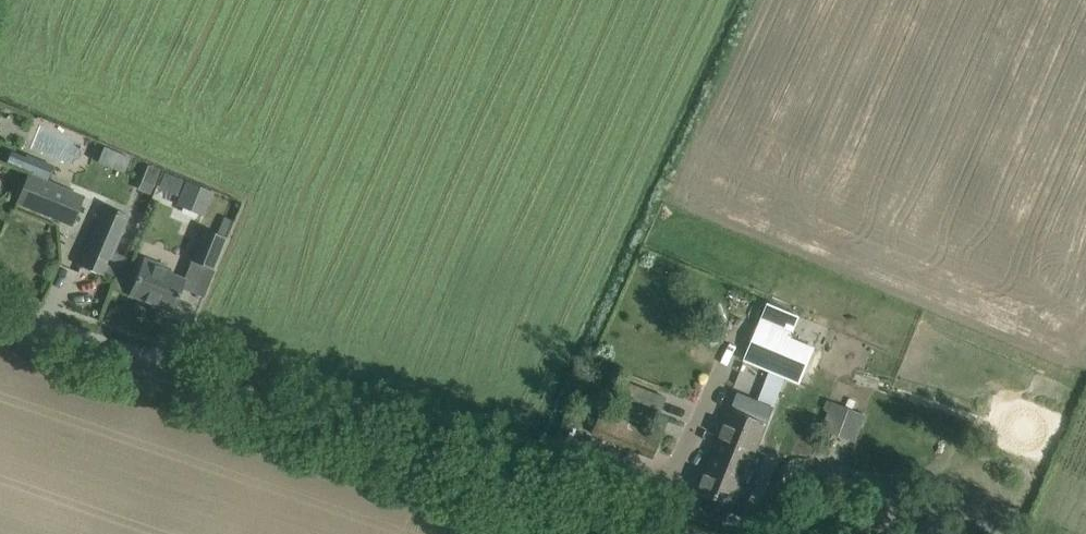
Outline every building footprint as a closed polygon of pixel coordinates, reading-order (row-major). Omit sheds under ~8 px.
[(150,194),(160,170),(148,164),(138,189),(150,194)] [(81,196),(28,174),(17,201),(70,223),(81,196)] [(186,181),(176,204),(203,216),(213,192),(186,181)] [(128,217),(103,207),(79,265),(104,275),(128,217)] [(210,269),(224,236),(207,229),(193,261),(210,269)] [(131,296),(172,313),(184,281),(168,275),(171,268),(146,258),(131,296)] [(767,304),(743,361),(768,371),(769,369),(785,376),(800,382),(814,350),(791,341),(800,318),(801,316),(768,302),(767,304)] [(757,400),(773,406),(785,376),(769,369),(768,371),(757,400)] [(667,397),(624,381),(616,399),(660,416),(667,397)] [(756,450),(773,406),(757,400),(739,393),(722,437),(756,450)] [(828,412),(822,428),(856,441),(866,415),(826,400),(822,409),(828,412)] [(664,435),(603,409),(593,432),(654,458),(664,435)] [(701,488),(700,490),(735,504),(737,500),(747,504),(756,480),(767,455),(756,450),(722,437),(708,470),(701,488)]
